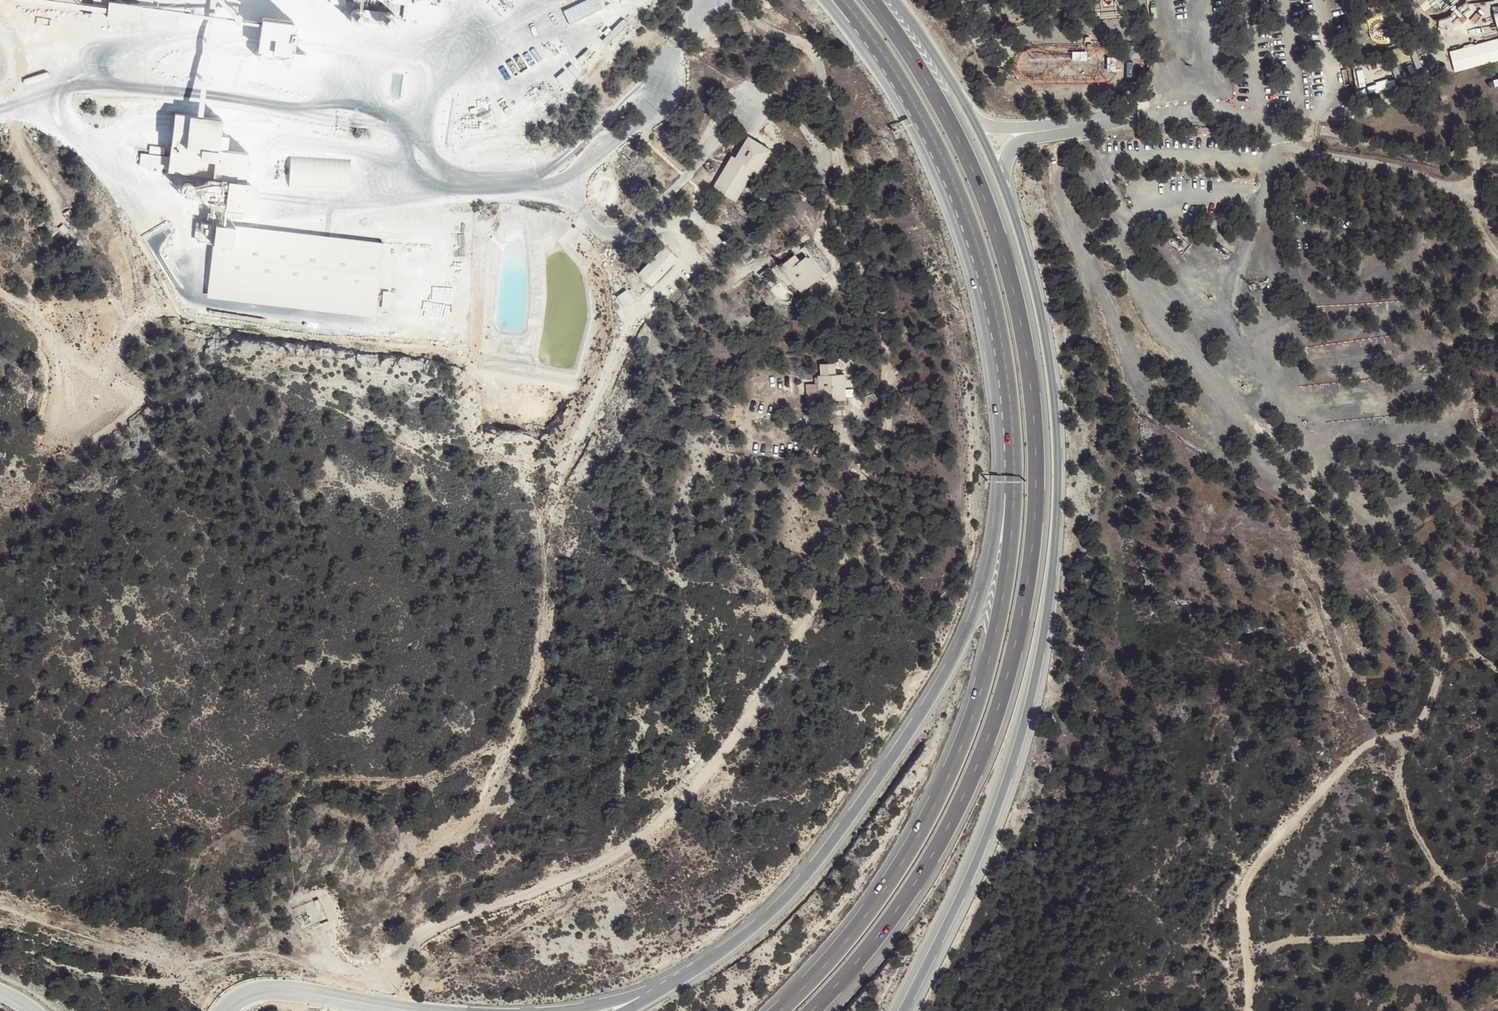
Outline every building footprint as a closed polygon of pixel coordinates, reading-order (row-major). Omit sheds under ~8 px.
[(132,0),(114,0),(112,16),(147,19),(148,1),(132,0)] [(563,11),(569,24),(602,9),(598,0),(587,0),(563,11)] [(403,17),(437,21),(439,5),(405,2),(403,17)] [(367,14),(366,11),(364,9),(362,7),(359,6),(356,6),(353,8),(351,10),(349,12),(349,15),(350,18),(351,21),(353,23),(356,24),(359,24),(362,23),(364,22),(366,19),(367,17),(367,14)] [(397,17),(397,14),(395,12),(392,10),(389,10),(386,10),(384,11),(381,13),(380,16),(380,19),(380,22),(382,24),(384,26),(387,27),(390,28),(392,27),(395,25),(397,23),(397,20),(397,17)] [(255,35),(253,47),(288,52),(290,40),(293,19),(258,14),(255,35)] [(605,37),(610,42),(631,22),(625,17),(605,37)] [(1457,70),(1497,60),(1497,38),(1452,50),(1457,70)] [(1086,50),(1072,50),(1072,55),(1072,60),(1086,60),(1086,55),(1086,50)] [(307,53),(291,52),(290,66),(305,68),(307,53)] [(1111,56),(1107,56),(1107,70),(1111,70),(1115,70),(1115,56),(1111,56)] [(568,88),(583,74),(573,63),(558,77),(568,88)] [(219,118),(174,113),(168,172),(225,178),(245,180),(248,151),(225,148),(227,134),(218,133),(219,118)] [(772,120),(766,130),(779,137),(784,127),(772,120)] [(749,136),(736,159),(733,165),(727,161),(713,186),(736,200),(755,168),(761,171),(774,150),(749,136)] [(730,156),(727,161),(733,165),(736,159),(730,156)] [(225,178),(222,206),(252,209),(255,182),(245,180),(225,178)] [(191,186),(190,184),(188,182),(186,181),(184,181),(182,181),(179,182),(178,184),(177,186),(177,189),(177,191),(179,193),(181,194),(183,195),(185,195),(188,194),(189,193),(191,191),(191,188),(191,186)] [(216,224),(213,245),(233,247),(235,226),(216,224)] [(213,245),(207,298),(375,317),(384,243),(235,226),(233,247),(213,245)] [(676,258),(664,246),(637,274),(650,286),(676,258)] [(798,254),(793,257),(798,264),(803,260),(798,254)] [(808,257),(803,260),(798,264),(793,257),(782,266),(802,292),(823,276),(808,257)] [(628,288),(619,295),(627,306),(636,300),(628,288)] [(844,398),(844,371),(836,371),(836,363),(822,363),(822,372),(817,372),(817,399),(844,398)]
